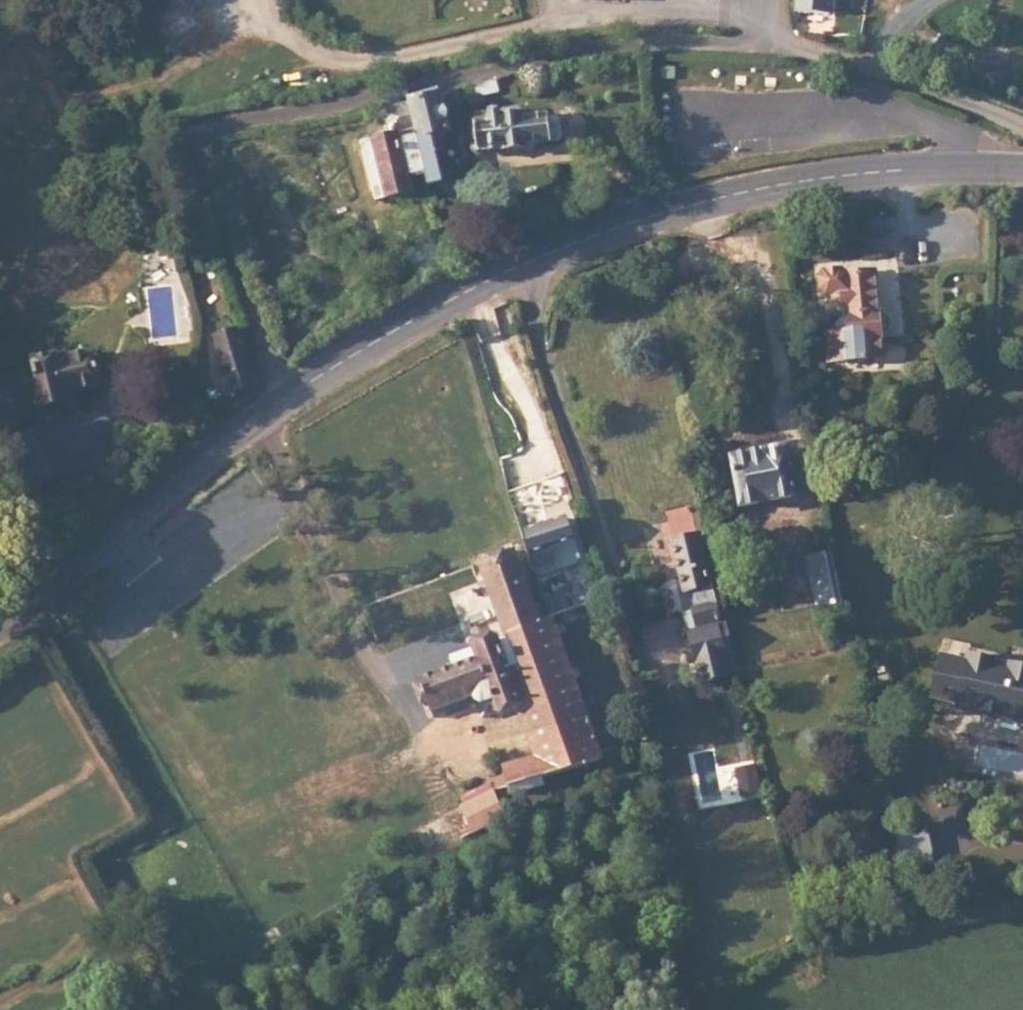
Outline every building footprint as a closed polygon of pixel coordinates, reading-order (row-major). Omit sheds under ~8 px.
[(796,16),(823,19),(825,0),(797,0),(796,16)] [(413,107),(430,193),(448,190),(445,171),(456,170),(445,99),(413,107)] [(557,102),(470,120),(475,153),(563,136),(557,102)] [(404,109),(365,118),(371,144),(347,148),(353,183),(414,170),(404,109)] [(835,233),(802,239),(805,261),(817,259),(821,281),(834,279),(840,313),(828,315),(830,334),(820,336),(824,363),(870,353),(865,325),(879,322),(876,301),(865,303),(855,244),(837,246),(835,233)] [(248,384),(229,319),(205,326),(223,390),(248,384)] [(75,365),(88,361),(83,340),(69,343),(72,356),(75,365)] [(97,359),(88,361),(75,365),(72,356),(40,365),(52,411),(83,402),(80,392),(104,386),(97,359)] [(779,444),(735,454),(742,497),(801,487),(797,461),(784,462),(779,444)] [(564,504),(520,518),(532,554),(540,552),(542,555),(542,557),(551,554),(551,555),(552,555),(551,554),(550,549),(553,548),(549,533),(571,526),(564,504)] [(814,575),(802,508),(773,514),(784,579),(814,575)] [(571,526),(549,533),(553,548),(550,549),(551,554),(552,555),(571,548),(575,540),(571,526)] [(716,532),(691,537),(702,609),(705,608),(710,628),(729,625),(734,651),(707,657),(711,676),(728,673),(748,669),(738,622),(736,622),(728,582),(726,583),(725,577),(726,577),(725,570),(724,570),(716,532)] [(479,547),(486,570),(503,630),(492,634),(455,648),(460,662),(409,681),(419,713),(463,696),(468,709),(485,703),(518,690),(542,761),(532,764),(537,777),(591,758),(550,619),(536,614),(516,538),(479,547)] [(503,630),(486,570),(466,577),(460,587),(464,600),(471,608),(483,604),(492,634),(503,630)] [(603,601),(598,579),(556,592),(559,607),(603,601)] [(701,630),(707,657),(734,651),(729,625),(710,628),(701,630)] [(711,676),(712,681),(729,678),(728,673),(711,676)] [(533,779),(537,777),(532,764),(542,761),(518,690),(485,703),(487,711),(507,704),(525,754),(490,765),(492,775),(497,791),(533,779)] [(497,791),(492,775),(474,779),(480,788),(484,796),(497,791)] [(536,788),(533,779),(497,791),(500,801),(536,788)] [(484,796),(480,788),(452,803),(456,811),(484,796)] [(462,843),(497,823),(484,796),(456,811),(448,816),(462,843)] [(448,816),(397,843),(412,870),(462,843),(448,816)]
